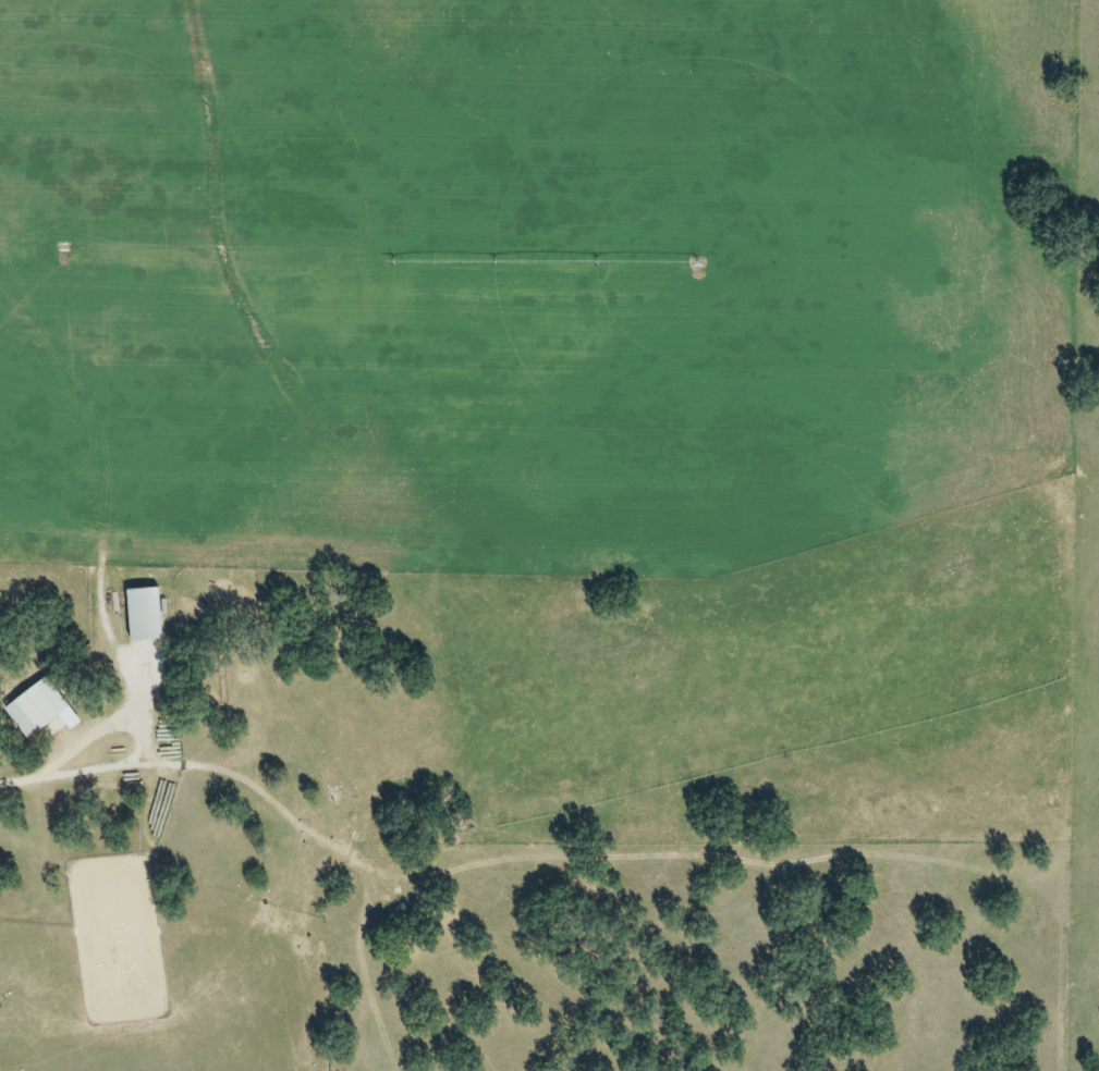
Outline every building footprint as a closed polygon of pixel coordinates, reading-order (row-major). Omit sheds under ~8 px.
[(127,592),(129,643),(161,642),(160,591),(127,592)] [(26,742),(69,711),(46,679),(3,711),(26,742)]
